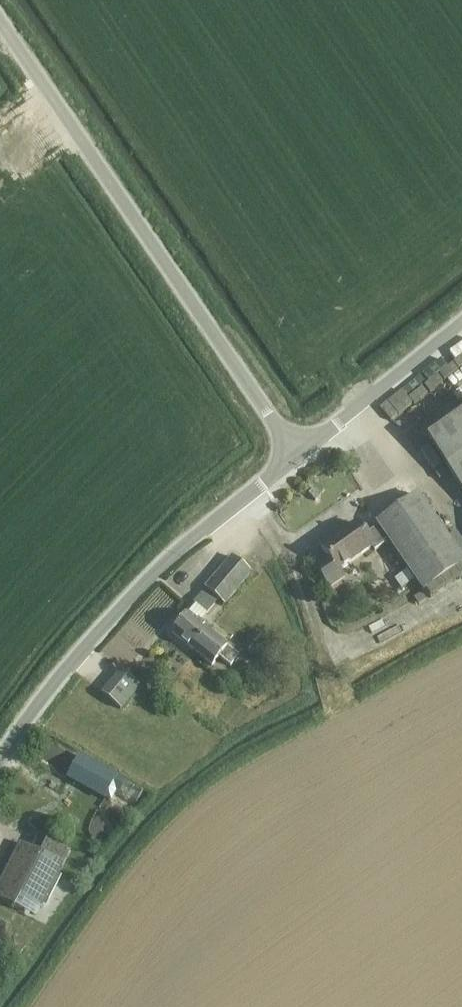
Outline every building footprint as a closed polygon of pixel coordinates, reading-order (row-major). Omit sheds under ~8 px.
[(439,457),(461,489),(461,415),(427,440),(439,457)] [(329,558),(316,567),(330,588),(346,577),(340,570),(372,548),(375,551),(389,541),(409,571),(396,579),(402,590),(417,581),(424,592),(461,565),(461,559),(418,496),(377,524),(378,527),(365,536),(357,524),(336,538),(334,534),(319,545),(329,558)] [(251,573),(247,570),(232,557),(205,588),(206,589),(194,603),(208,615),(219,601),(224,605),(251,573)] [(209,632),(203,627),(188,614),(172,633),(193,651),(209,632)] [(209,632),(193,651),(213,668),(220,660),(229,668),(239,657),(209,632)] [(139,687),(136,685),(121,672),(103,694),(121,709),(139,687)] [(51,773),(65,757),(52,746),(38,763),(51,773)] [(80,756),(68,779),(105,799),(117,776),(80,756)] [(140,784),(122,791),(128,806),(145,799),(146,799),(140,784)] [(15,908),(21,897),(42,907),(43,906),(58,875),(70,852),(38,836),(32,849),(20,843),(11,862),(0,883),(0,901),(15,908)] [(25,947),(13,938),(4,951),(16,960),(25,947)]
